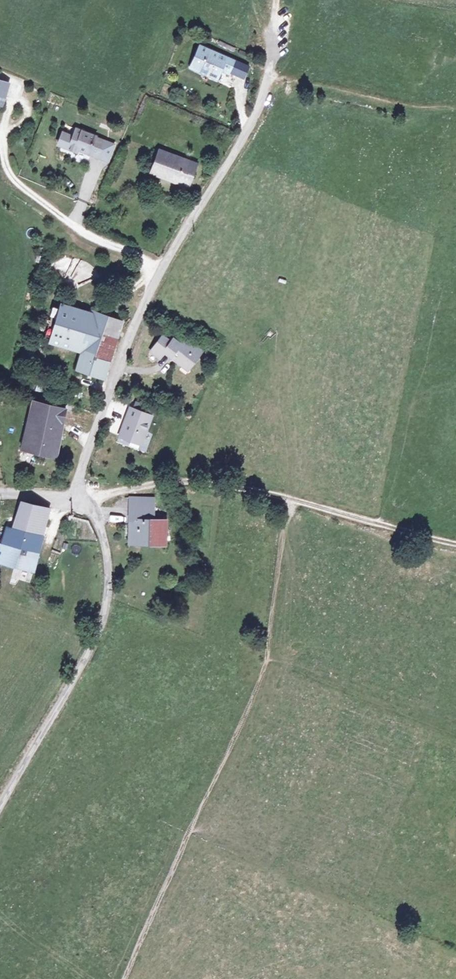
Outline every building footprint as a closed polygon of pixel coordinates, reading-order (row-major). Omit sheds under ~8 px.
[(233,77),(240,63),(230,58),(229,61),(199,47),(189,67),(220,81),(224,72),(233,77)] [(252,69),(240,63),(233,77),(245,82),(252,69)] [(73,138),(62,134),(57,147),(76,153),(77,150),(107,160),(113,144),(94,137),(94,136),(75,130),(73,138)] [(195,166),(156,152),(147,175),(186,189),(195,166)] [(76,354),(89,315),(58,306),(49,345),(76,354)] [(103,381),(108,368),(119,324),(89,315),(76,354),(81,355),(75,374),(103,381)] [(161,336),(150,350),(157,356),(163,350),(181,365),(183,362),(188,366),(200,351),(187,340),(182,345),(172,338),(168,342),(161,336)] [(71,422),(74,409),(65,406),(63,411),(28,406),(22,434),(19,449),(52,455),(55,441),(60,420),(71,422)] [(150,416),(128,407),(117,434),(139,444),(150,416)] [(130,496),(129,504),(143,506),(144,497),(130,496)] [(20,502),(11,532),(8,531),(3,547),(0,546),(0,562),(31,571),(47,510),(20,502)] [(143,506),(129,504),(127,521),(132,521),(130,542),(161,544),(164,524),(151,523),(153,507),(143,506)]
